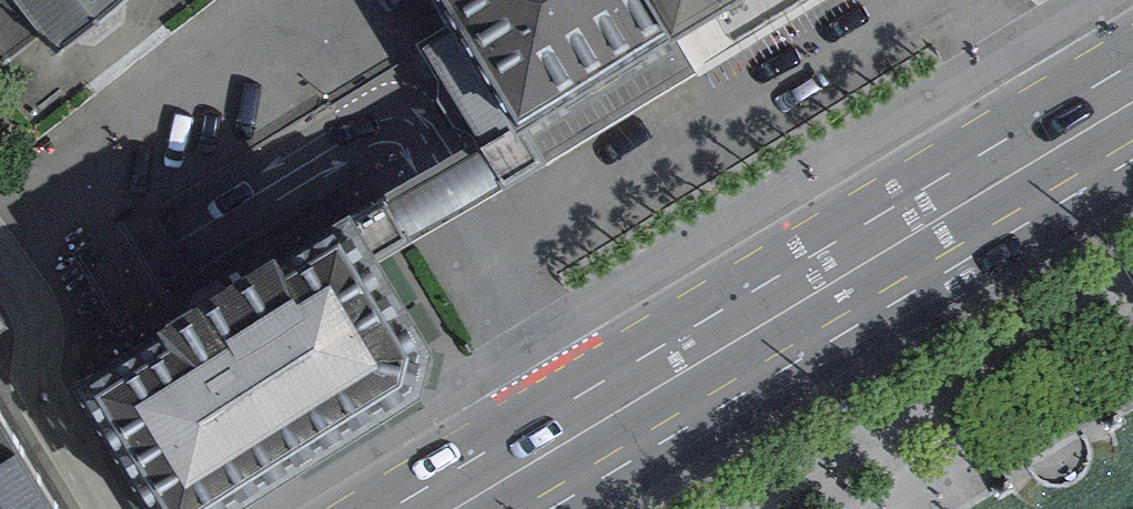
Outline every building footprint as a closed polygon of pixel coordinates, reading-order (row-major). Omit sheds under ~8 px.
[(5,61),(44,32),(61,54),(132,0),(0,0),(0,54),(5,61)] [(519,171),(808,0),(447,0),(456,15),(425,34),(479,125),(493,124),(519,171)] [(369,202),(397,246),(457,210),(519,171),(493,124),(432,162),(369,202)] [(167,508),(211,508),(463,352),(397,246),(369,202),(85,379),(167,508)] [(0,395),(0,508),(72,508),(0,395)]
